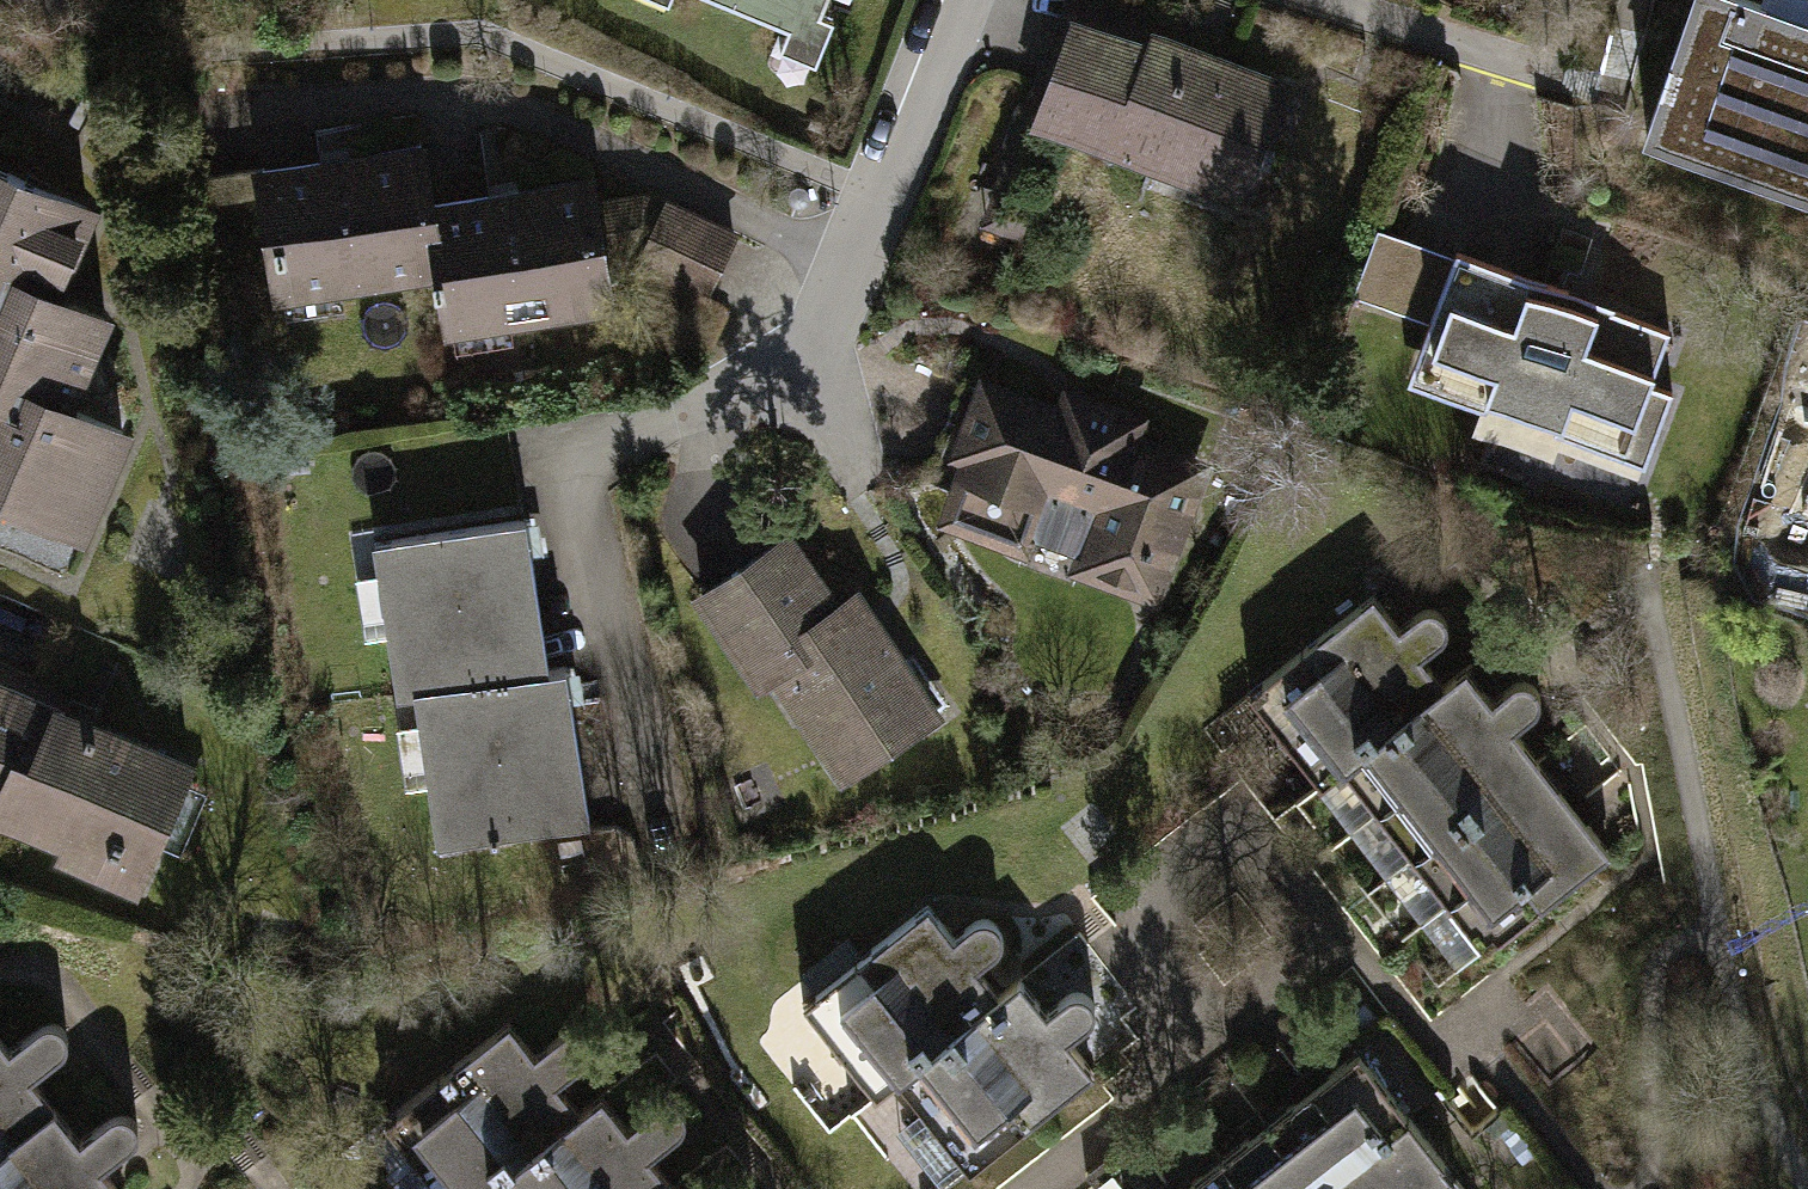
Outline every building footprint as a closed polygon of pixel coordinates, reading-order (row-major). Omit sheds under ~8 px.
[(825,0),(730,0),(790,24),(794,26),(801,8),(819,15),(820,12),(825,0)] [(1162,58),(1179,14),(1142,0),(1066,0),(1043,64),(1021,56),(1007,92),(1027,100),(982,223),(1012,234),(1050,125),(1038,120),(1074,25),(1162,58)] [(1749,0),(1694,0),(1646,134),(1807,191),(1807,21),(1749,0)] [(794,26),(790,24),(781,46),(819,62),(837,19),(820,12),(819,15),(801,8),(794,26)] [(1164,142),(1255,176),(1261,160),(1268,163),(1274,146),(1267,144),(1287,91),(1184,52),(1179,65),(1162,58),(1074,25),(1038,120),(1050,125),(1155,164),(1164,142)] [(1246,198),(1255,176),(1164,142),(1155,164),(1246,198)] [(440,268),(430,202),(420,145),(261,169),(271,233),(280,293),(440,268)] [(80,530),(122,431),(63,405),(87,348),(95,352),(106,327),(104,318),(48,293),(87,207),(0,169),(0,495),(9,499),(78,529),(80,530)] [(271,233),(261,169),(177,181),(187,247),(271,233)] [(590,178),(430,202),(440,268),(448,326),(609,303),(602,256),(594,202),(590,178)] [(646,249),(667,206),(645,195),(594,202),(602,256),(636,252),(647,256),(646,249)] [(702,297),(733,234),(668,203),(667,206),(646,249),(647,256),(649,271),(702,297)] [(1429,322),(1455,256),(1377,227),(1353,293),(1429,322)] [(1649,384),(1669,331),(1608,308),(1604,318),(1563,303),(1568,290),(1457,248),(1455,256),(1429,322),(1409,377),(1481,404),(1482,405),(1485,396),(1564,426),(1561,434),(1642,465),(1644,466),(1672,392),(1649,384)] [(1177,502),(1192,463),(1130,440),(1137,421),(1092,410),(1087,424),(986,387),(963,448),(995,460),(973,519),(1027,539),(1030,531),(1084,551),(1080,561),(1148,587),(1163,546),(1149,541),(1166,497),(1177,502)] [(1482,405),(1481,404),(1471,428),(1553,458),(1558,446),(1638,476),(1642,465),(1561,434),(1564,426),(1485,396),(1482,405)] [(9,499),(0,519),(0,548),(59,573),(78,529),(9,499)] [(414,691),(432,689),(549,671),(525,518),(391,539),(414,691)] [(883,748),(934,714),(856,598),(836,612),(787,538),(702,594),(761,682),(776,672),(833,757),(871,731),(883,748)] [(414,691),(391,539),(374,542),(379,574),(355,577),(364,636),(389,633),(398,694),(414,691)] [(1321,788),(1344,770),(1342,767),(1445,687),(1444,686),(1421,656),(1445,637),(1449,624),(1445,614),(1434,608),(1423,609),(1399,628),(1373,595),(1247,693),(1321,788)] [(499,834),(589,820),(565,668),(549,671),(432,689),(456,841),(490,836),(491,841),(500,839),(499,834)] [(1413,858),(1539,761),(1515,729),(1539,711),(1543,696),(1537,685),(1526,680),(1516,682),(1492,700),(1467,668),(1444,686),(1445,687),(1342,767),(1344,770),(1413,858)] [(189,768),(0,685),(0,811),(68,840),(140,872),(143,873),(189,768)] [(432,689),(414,691),(419,723),(396,727),(405,786),(430,783),(439,844),(456,841),(432,689)] [(844,774),(883,748),(871,731),(833,757),(844,774)] [(1574,806),(1539,761),(1413,858),(1448,903),(1574,806)] [(1574,806),(1448,903),(1483,950),(1610,852),(1574,806)] [(131,894),(140,872),(68,840),(58,862),(131,894)] [(953,938),(928,905),(862,957),(817,992),(802,1004),(876,1098),(898,1080),(896,1078),(1000,997),(998,995),(975,966),(998,949),(1002,936),(996,925),(986,920),(976,921),(953,938)] [(817,992),(862,957),(850,941),(805,976),(817,992)] [(968,1170),(1094,1073),(1068,1040),(1093,1021),(1096,1008),(1091,996),(1081,991),(1071,993),(1046,1012),(1020,978),(998,995),(1000,997),(896,1078),(898,1080),(968,1170)] [(510,1022),(383,1118),(437,1188),(484,1188),(580,1114),(579,1112),(556,1083),(589,1058),(594,1044),(589,1032),(577,1027),(567,1029),(534,1054),(510,1022)] [(56,1110),(32,1078),(65,1053),(68,1038),(63,1028),(53,1023),(43,1024),(10,1049),(0,1037),(0,1153),(56,1110)] [(1456,1177),(1359,1051),(1312,1088),(1390,1188),(1441,1188),(1456,1177)] [(1312,1088),(1266,1124),(1317,1188),(1390,1188),(1312,1088)] [(674,1187),(649,1155),(682,1129),(686,1116),(681,1106),(671,1100),(661,1102),(627,1127),(602,1094),(579,1112),(580,1114),(484,1188),(672,1188),(674,1187)] [(102,1169),(137,1142),(137,1130),(134,1119),(124,1114),(115,1114),(80,1140),(56,1110),(0,1153),(0,1188),(118,1188),(102,1169)] [(1266,1124),(1221,1158),(1245,1188),(1317,1188),(1266,1124)] [(1221,1158),(1182,1188),(1245,1188),(1221,1158)] [(1456,1177),(1441,1188),(1465,1188),(1456,1177)]
